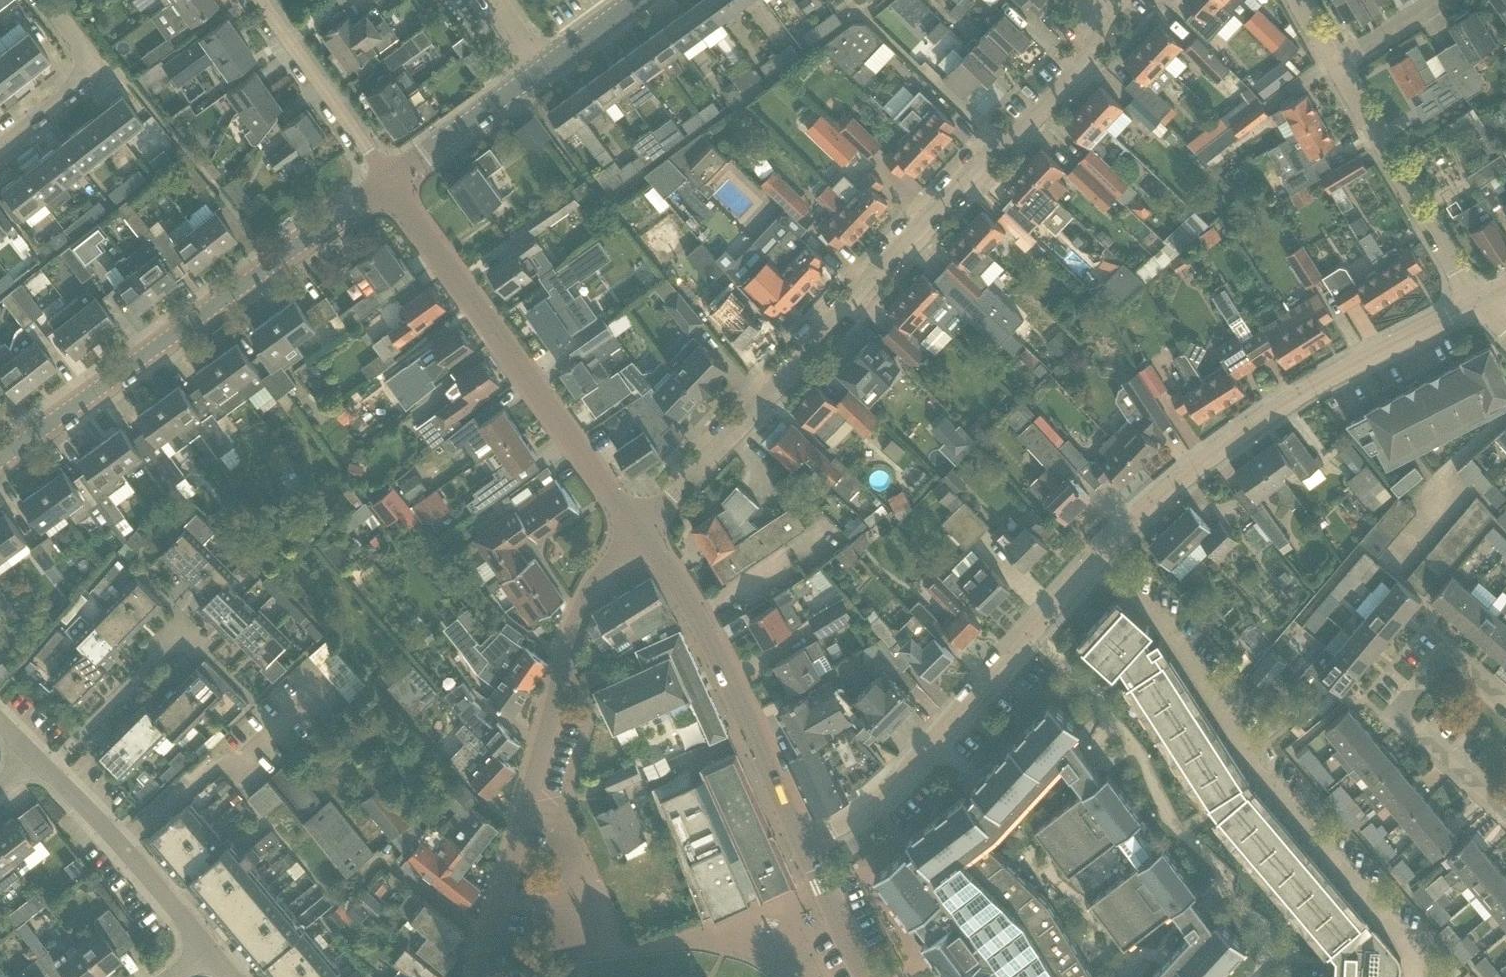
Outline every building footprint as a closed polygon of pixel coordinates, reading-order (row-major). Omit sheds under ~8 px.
[(139,9),(151,0),(132,0),(139,9)] [(213,0),(174,0),(166,5),(162,9),(169,20),(178,32),(216,4),(213,0)] [(431,0),(425,6),(434,16),(440,11),(431,0)] [(685,11),(702,35),(721,21),(706,0),(700,0),(685,11)] [(735,0),(706,0),(721,21),(741,7),(735,0)] [(798,2),(807,13),(815,7),(810,0),(802,0),(798,2)] [(958,2),(966,10),(971,5),(974,2),(972,0),(955,0),(958,2)] [(1221,0),(1183,0),(1194,11),(1185,20),(1208,41),(1234,13),(1230,9),(1221,0)] [(1238,0),(1221,0),(1230,9),(1238,0)] [(1348,20),(1359,13),(1363,21),(1374,14),(1366,0),(1336,0),(1348,20)] [(1374,14),(1384,8),(1380,1),(1381,0),(1366,0),(1374,14)] [(1505,16),(1505,0),(1494,0),(1505,16)] [(966,10),(958,2),(949,11),(958,19),(966,10)] [(333,24),(321,33),(334,51),(382,17),(374,6),(352,21),(343,8),(329,18),(333,24)] [(1285,62),(1299,48),(1258,7),(1244,23),(1285,62)] [(996,20),(987,30),(1008,51),(1016,42),(1022,48),(1031,39),(999,9),(992,16),(996,20)] [(1459,40),(1437,53),(1448,70),(1463,95),(1466,99),(1483,89),(1485,81),(1474,64),(1484,57),(1485,53),(1484,50),(1496,43),(1476,10),(1470,14),(1468,11),(1455,19),(1456,22),(1450,26),(1459,40)] [(685,11),(665,25),(683,49),(702,35),(685,11)] [(835,12),(820,23),(827,33),(842,22),(835,12)] [(383,16),(382,17),(334,51),(347,70),(352,66),(359,75),(380,60),(379,60),(375,54),(398,38),(383,16)] [(22,27),(26,32),(7,47),(29,75),(49,59),(39,47),(50,38),(34,18),(22,27)] [(227,19),(200,38),(200,39),(164,65),(178,84),(209,62),(222,80),(254,57),(227,19)] [(940,19),(926,35),(934,42),(948,27),(940,19)] [(854,22),(822,46),(863,86),(877,72),(895,52),(884,41),(866,23),(854,22)] [(827,33),(820,23),(804,35),(811,44),(827,33)] [(1160,24),(1142,43),(1165,66),(1174,74),(1176,76),(1187,65),(1176,54),(1183,47),(1174,38),(1160,24)] [(683,49),(665,25),(646,40),(663,64),(672,77),(683,69),(673,56),(683,49)] [(973,36),(966,44),(998,74),(1006,65),(1000,60),(1008,51),(987,30),(977,41),(973,36)] [(379,60),(380,60),(387,71),(375,79),(378,84),(365,94),(379,113),(417,86),(400,63),(428,44),(419,31),(379,60)] [(141,57),(149,68),(175,49),(168,38),(141,57)] [(1185,49),(1218,81),(1229,70),(1197,38),(1185,49)] [(663,64),(646,40),(626,54),(643,78),(663,64)] [(776,55),(784,65),(799,53),(792,43),(776,55)] [(1142,43),(1124,62),(1136,74),(1139,77),(1129,88),(1161,119),(1166,123),(1177,111),(1158,93),(1174,74),(1165,66),(1142,43)] [(962,56),(942,77),(963,98),(983,78),(989,83),(998,74),(966,44),(958,52),(962,56)] [(1448,70),(1437,77),(1417,44),(1406,51),(1409,55),(1391,66),(1408,95),(1418,89),(1425,102),(1435,96),(1442,107),(1463,95),(1448,70)] [(480,80),(493,70),(474,46),(461,57),(480,80)] [(0,53),(0,79),(9,90),(29,75),(7,47),(0,53)] [(626,54),(607,68),(635,106),(654,93),(643,78),(626,54)] [(784,65),(776,55),(761,66),(768,76),(784,65)] [(607,68),(588,82),(605,106),(615,120),(625,113),(635,106),(607,68)] [(1270,70),(1254,83),(1265,97),(1281,85),(1270,70)] [(255,71),(237,84),(225,92),(238,110),(268,89),(255,71)] [(757,78),(741,90),(749,100),(764,88),(757,78)] [(9,90),(0,79),(0,97),(9,90)] [(588,82),(568,97),(585,121),(605,106),(588,82)] [(417,86),(379,113),(393,133),(407,124),(410,128),(435,110),(426,98),(413,107),(404,95),(417,87),(417,86)] [(1106,128),(1124,109),(1100,86),(1082,105),(1106,128)] [(280,107),(268,89),(238,110),(251,128),(244,133),(250,142),(251,143),(255,143),(257,142),(276,119),(276,117),(276,116),(276,115),(276,114),(274,111),(280,107)] [(749,100),(741,90),(726,101),(733,111),(749,100)] [(934,154),(952,135),(949,131),(955,125),(919,90),(894,117),(908,130),(934,154)] [(1294,96),(1281,104),(1283,108),(1274,114),(1280,123),(1289,118),(1297,133),(1321,118),(1307,94),(1297,100),(1294,96)] [(100,112),(121,140),(142,123),(121,96),(100,112)] [(1135,96),(1127,105),(1153,129),(1161,120),(1135,96)] [(585,121),(568,97),(548,111),(566,135),(576,127),(596,155),(605,148),(585,121)] [(168,116),(176,127),(196,113),(188,102),(168,116)] [(699,113),(705,121),(720,110),(713,102),(699,113)] [(1235,122),(1235,123),(1229,127),(1228,128),(1203,147),(1196,152),(1206,161),(1268,115),(1260,103),(1235,122)] [(1082,105),(1064,124),(1090,149),(1079,161),(1117,197),(1124,203),(1136,190),(1129,183),(1101,156),(1104,152),(1105,147),(1100,142),(1110,132),(1106,128),(1082,105)] [(306,109),(281,127),(292,142),(267,159),(274,169),(324,133),(306,109)] [(1227,111),(1220,117),(1228,128),(1229,127),(1235,123),(1235,122),(1227,111)] [(121,140),(100,112),(80,128),(102,155),(121,140)] [(705,121),(699,113),(683,124),(690,132),(705,121)] [(514,130),(530,152),(551,136),(536,115),(514,130)] [(822,115),(808,130),(843,163),(856,148),(822,115)] [(869,158),(882,144),(853,117),(840,130),(869,158)] [(1195,136),(1187,142),(1196,152),(1203,147),(1228,128),(1220,117),(1195,136)] [(1296,171),(1282,178),(1291,194),(1306,185),(1320,177),(1332,170),(1324,156),(1328,153),(1326,149),(1336,143),(1321,118),(1297,133),(1280,143),(1296,171)] [(674,130),(660,141),(666,149),(681,139),(685,136),(679,127),(674,130)] [(1168,127),(1161,135),(1170,143),(1177,136),(1168,127)] [(102,155),(80,128),(60,143),(82,171),(102,155)] [(660,141),(651,128),(631,142),(640,155),(646,164),(666,149),(660,141)] [(898,140),(903,145),(895,154),(891,150),(883,158),(896,171),(903,163),(915,174),(934,154),(908,130),(898,140)] [(731,161),(710,141),(701,133),(669,157),(694,181),(700,187),(707,180),(710,183),(731,161)] [(82,171),(60,143),(41,158),(62,186),(82,171)] [(487,176),(503,164),(491,147),(474,160),(476,163),(473,165),(474,167),(451,185),(475,219),(503,198),(487,176)] [(1058,177),(1064,170),(1041,148),(1023,168),(1056,199),(1068,187),(1058,177)] [(204,167),(210,162),(200,149),(194,154),(204,167)] [(164,151),(150,163),(156,170),(170,159),(165,152),(164,151)] [(1332,170),(1320,177),(1330,192),(1368,169),(1359,154),(1332,170)] [(1490,180),(1490,179),(1505,169),(1505,161),(1502,154),(1468,176),(1477,189),(1490,180)] [(640,155),(621,169),(616,172),(623,181),(646,164),(640,155)] [(174,164),(197,192),(207,184),(184,156),(174,164)] [(668,157),(645,174),(665,197),(688,177),(668,157)] [(41,158),(21,174),(42,201),(62,186),(41,158)] [(616,172),(621,169),(614,160),(595,175),(608,192),(623,181),(616,172)] [(1117,197),(1079,161),(1067,174),(1105,210),(1117,197)] [(210,162),(204,167),(214,179),(220,174),(210,162)] [(1056,199),(1023,168),(1005,187),(1041,220),(1059,202),(1056,199)] [(798,219),(811,205),(775,170),(761,184),(798,219)] [(123,183),(130,191),(145,179),(139,171),(123,183)] [(845,174),(832,187),(848,202),(869,222),(888,203),(876,191),(884,184),(871,171),(862,180),(866,183),(860,189),(845,174)] [(42,201),(21,174),(1,189),(6,195),(0,200),(17,221),(42,201)] [(223,186),(248,218),(258,210),(232,178),(223,186)] [(1503,200),(1490,180),(1477,189),(1490,208),(1503,200)] [(575,188),(581,197),(591,190),(584,181),(575,188)] [(130,191),(123,183),(109,194),(116,202),(130,191)] [(830,184),(817,197),(832,211),(818,226),(839,246),(847,239),(850,242),(869,222),(848,202),(832,187),(830,184)] [(1306,185),(1291,194),(1298,207),(1313,198),(1306,185)] [(570,189),(525,220),(534,234),(580,204),(577,200),(581,197),(575,188),(574,187),(570,189)] [(127,200),(116,209),(125,220),(136,211),(127,200)] [(99,202),(84,214),(91,222),(106,210),(99,202)] [(1471,206),(1460,214),(1471,232),(1472,231),(1493,263),(1505,254),(1505,236),(1494,217),(1495,216),(1490,208),(1478,216),(1471,206)] [(8,220),(0,210),(0,234),(12,225),(8,220)] [(983,210),(965,229),(988,251),(1006,232),(983,210)] [(1007,210),(998,219),(1019,239),(1016,242),(1025,252),(1029,248),(1038,258),(1045,250),(1036,241),(1038,239),(1007,210)] [(1195,211),(1182,223),(1195,237),(1209,224),(1195,211)] [(214,212),(194,227),(215,254),(235,239),(214,212)] [(641,235),(664,264),(693,241),(670,213),(641,235)] [(91,222),(84,214),(69,225),(76,233),(91,222)] [(753,242),(752,243),(753,244),(754,243),(765,254),(804,290),(823,270),(819,267),(825,261),(800,237),(778,216),(753,242)] [(155,236),(154,237),(174,263),(183,255),(194,270),(215,254),(194,227),(193,228),(185,218),(167,232),(164,229),(155,236)] [(98,223),(69,246),(83,265),(84,264),(104,249),(99,241),(107,235),(98,223)] [(69,225),(64,229),(50,241),(57,249),(71,237),(76,233),(69,225)] [(1221,239),(1214,227),(1197,238),(1204,249),(1221,239)] [(954,261),(945,271),(961,285),(975,298),(989,284),(1004,268),(995,259),(987,252),(988,251),(965,229),(947,248),(957,258),(954,261)] [(1379,270),(1395,296),(1418,282),(1412,273),(1422,266),(1409,246),(1399,252),(1396,246),(1385,253),(1371,231),(1359,239),(1378,271),(1379,270)] [(542,247),(533,234),(501,256),(504,260),(490,270),(506,293),(539,269),(529,256),(542,247)] [(143,243),(125,258),(156,297),(176,281),(167,270),(166,269),(174,263),(154,237),(155,236),(154,235),(143,243)] [(54,247),(48,240),(39,247),(45,254),(54,247)] [(570,261),(567,264),(572,272),(576,278),(578,280),(611,257),(599,240),(570,261)] [(687,255),(710,283),(725,270),(702,242),(687,255)] [(340,315),(348,326),(386,299),(416,277),(415,276),(413,278),(387,243),(349,270),(357,282),(368,274),(378,288),(340,315)] [(83,265),(69,246),(59,254),(81,282),(91,274),(92,274),(84,264),(83,265)] [(1106,246),(1103,250),(1106,259),(1125,263),(1106,246)] [(1308,286),(1322,277),(1303,246),(1288,256),(1308,286)] [(1184,252),(1171,261),(1178,271),(1183,268),(1191,262),(1184,252)] [(765,254),(740,281),(775,314),(782,306),(785,310),(804,290),(765,254)] [(114,263),(124,276),(113,285),(135,313),(156,297),(124,256),(114,263)] [(1125,263),(1106,283),(1096,293),(1114,311),(1124,301),(1144,283),(1125,263)] [(551,294),(527,311),(533,319),(553,347),(563,340),(578,329),(585,339),(607,323),(608,322),(603,315),(602,313),(584,325),(569,304),(577,299),(567,285),(563,279),(554,266),(541,276),(539,277),(551,294)] [(1340,266),(1323,277),(1333,294),(1344,311),(1364,298),(1372,311),(1395,296),(1379,270),(1378,271),(1377,272),(1376,270),(1366,276),(1368,278),(1357,285),(1346,268),(1340,266)] [(945,271),(934,283),(957,304),(956,305),(976,325),(980,321),(1002,343),(1004,340),(1012,332),(975,298),(961,285),(945,271)] [(15,281),(8,273),(0,280),(0,293),(15,281)] [(923,273),(905,292),(939,324),(956,305),(957,304),(934,283),(923,273)] [(668,277),(655,288),(666,302),(679,291),(668,277)] [(21,284),(11,291),(33,319),(42,312),(21,284)] [(380,354),(362,367),(370,379),(396,360),(393,356),(401,350),(398,346),(434,321),(431,317),(445,307),(430,286),(420,293),(403,306),(402,306),(410,317),(389,333),(373,344),(380,354)] [(116,323),(94,296),(88,288),(68,304),(96,339),(116,323)] [(1213,296),(1229,320),(1241,312),(1226,288),(1213,296)] [(33,319),(11,291),(1,299),(23,327),(25,326),(43,350),(51,343),(33,319)] [(704,321),(679,291),(666,302),(665,303),(689,333),(704,321)] [(887,311),(896,319),(899,322),(885,337),(914,364),(945,331),(938,324),(939,324),(905,292),(887,311)] [(1317,294),(1285,314),(1293,327),(1308,351),(1331,337),(1323,323),(1332,317),(1317,294)] [(295,300),(274,315),(296,344),(330,318),(338,312),(327,297),(305,313),(295,300)] [(67,304),(73,313),(54,328),(75,355),(96,339),(68,304),(67,304)] [(741,307),(723,325),(732,334),(731,334),(734,337),(735,337),(744,345),(756,332),(762,327),(758,323),(741,307)] [(335,327),(328,332),(334,340),(341,335),(350,328),(348,326),(340,315),(338,312),(330,318),(335,327)] [(1285,314),(1242,341),(1257,365),(1277,352),(1285,366),(1308,351),(1293,327),(1285,314)] [(296,344),(274,315),(254,330),(275,359),(296,344)] [(608,322),(585,339),(593,350),(562,371),(578,394),(597,381),(599,384),(611,376),(600,360),(622,344),(615,335),(616,334),(608,322)] [(1104,325),(1094,333),(1103,344),(1113,335),(1104,325)] [(25,326),(23,327),(16,332),(10,349),(36,382),(56,366),(43,350),(25,326)] [(460,327),(433,347),(410,364),(415,371),(425,384),(426,385),(450,367),(448,364),(474,346),(460,327)] [(1061,327),(1045,343),(1059,357),(1075,340),(1061,327)] [(1023,343),(1011,333),(1004,340),(1002,343),(1013,353),(1023,343)] [(1226,363),(1203,377),(1222,406),(1245,392),(1236,378),(1257,365),(1242,341),(1238,334),(1216,348),(1226,363)] [(694,335),(667,363),(700,396),(704,392),(706,394),(720,380),(718,377),(727,368),(702,344),(703,343),(694,335)] [(851,361),(838,374),(861,396),(876,379),(882,385),(899,367),(890,359),(891,357),(881,347),(880,348),(879,347),(878,347),(871,340),(854,358),(851,361)] [(10,349),(5,342),(0,346),(0,378),(15,398),(36,382),(10,349)] [(237,343),(217,358),(246,398),(265,384),(277,399),(287,392),(272,371),(263,378),(237,343)] [(1479,352),(1464,360),(1467,367),(1458,372),(1456,367),(1441,375),(1443,379),(1434,384),(1432,379),(1416,387),(1419,392),(1410,396),(1407,391),(1392,399),(1394,404),(1386,409),(1383,404),(1368,411),(1369,413),(1349,423),(1372,450),(1379,447),(1388,464),(1404,456),(1405,457),(1412,453),(1412,452),(1428,443),(1429,444),(1436,440),(1453,431),(1453,432),(1461,428),(1460,427),(1477,419),(1477,420),(1485,416),(1485,415),(1498,408),(1499,409),(1505,405),(1505,404),(1504,399),(1505,398),(1505,377),(1490,346),(1479,352)] [(1184,383),(1190,392),(1184,396),(1181,391),(1171,398),(1181,413),(1190,407),(1199,421),(1222,406),(1203,377),(1186,350),(1173,358),(1187,381),(1184,383)] [(246,398),(217,358),(196,373),(206,387),(198,393),(228,434),(238,427),(227,412),(246,398)] [(437,413),(417,427),(433,449),(444,441),(453,433),(465,423),(460,416),(490,394),(488,390),(499,382),(484,360),(457,379),(445,391),(453,402),(437,413)] [(643,372),(633,360),(621,369),(642,393),(643,394),(652,387),(655,390),(681,415),(689,407),(691,409),(702,398),(699,396),(700,396),(667,363),(663,360),(654,369),(643,372)] [(1041,362),(1034,370),(1040,376),(1047,369),(1041,362)] [(272,371),(287,392),(296,384),(281,364),(272,371)] [(319,364),(303,366),(305,379),(321,377),(319,364)] [(1167,389),(1151,364),(1138,372),(1155,397),(1167,389)] [(611,376),(599,384),(583,396),(597,415),(632,390),(618,370),(611,376)] [(1155,397),(1138,372),(1122,383),(1138,407),(1110,436),(1140,465),(1158,446),(1148,436),(1154,429),(1156,432),(1170,422),(1154,397),(1155,397)] [(179,385),(159,400),(189,441),(200,432),(218,457),(236,444),(228,434),(198,393),(189,399),(179,385)] [(816,386),(794,409),(809,422),(826,439),(846,418),(855,426),(865,436),(879,419),(863,404),(849,391),(836,404),(816,386)] [(643,432),(617,450),(633,473),(645,465),(661,454),(670,444),(662,434),(671,426),(662,415),(643,394),(642,393),(637,397),(627,404),(645,430),(643,432)] [(189,441),(159,400),(138,415),(160,444),(167,439),(176,451),(189,441)] [(339,401),(330,409),(345,424),(353,416),(339,401)] [(1033,420),(1032,421),(1017,406),(1005,417),(1020,433),(1018,435),(1050,467),(1039,478),(1053,492),(1046,499),(1066,520),(1090,497),(1070,476),(1077,469),(1096,489),(1097,488),(1078,468),(1059,447),(1033,420)] [(503,408),(480,425),(481,425),(497,448),(520,432),(503,408)] [(620,409),(599,424),(609,437),(630,423),(620,409)] [(1040,414),(1033,420),(1059,447),(1065,441),(1056,431),(1040,414)] [(945,417),(933,428),(945,441),(939,447),(956,464),(976,441),(960,424),(955,428),(945,417)] [(977,420),(968,428),(976,436),(985,427),(977,420)] [(782,421),(764,441),(794,468),(786,477),(798,488),(815,469),(831,484),(848,501),(865,484),(837,457),(832,461),(803,434),(791,423),(788,427),(782,421)] [(121,428),(101,443),(123,472),(143,457),(121,428)] [(1495,437),(1505,449),(1505,428),(1495,437)] [(1318,456),(1313,459),(1293,431),(1264,451),(1274,464),(1272,465),(1280,477),(1282,476),(1293,468),(1302,480),(1324,464),(1318,456)] [(476,496),(466,502),(475,514),(525,479),(518,469),(533,458),(537,456),(520,432),(497,448),(506,461),(493,470),(492,471),(495,476),(473,491),(476,496)] [(1087,460),(1078,468),(1097,488),(1111,474),(1121,484),(1140,465),(1110,436),(1099,449),(1109,459),(1106,461),(1087,460)] [(123,472),(101,443),(81,457),(105,490),(96,496),(100,501),(99,502),(113,520),(115,523),(125,516),(109,495),(127,481),(126,480),(127,479),(122,472),(123,472)] [(1339,453),(1357,474),(1348,481),(1371,511),(1392,495),(1351,444),(1339,453)] [(185,476),(165,450),(156,457),(176,484),(185,476)] [(1274,464),(1264,451),(1236,471),(1257,500),(1285,480),(1282,476),(1280,477),(1272,465),(1274,464)] [(156,457),(146,465),(166,491),(176,484),(156,457)] [(1481,468),(1472,458),(1457,471),(1470,485),(1474,481),(1484,492),(1493,484),(1480,469),(1481,468)] [(350,461),(347,475),(361,479),(364,465),(350,461)] [(50,480),(43,485),(65,515),(70,522),(74,519),(76,523),(91,512),(89,509),(99,502),(100,501),(96,496),(82,476),(80,477),(73,482),(72,482),(72,481),(64,470),(60,466),(47,476),(50,480)] [(1415,466),(1392,485),(1391,486),(1399,496),(1423,476),(1415,466)] [(542,480),(551,473),(547,468),(538,474),(542,480)] [(942,478),(956,493),(967,482),(952,468),(942,478)] [(798,488),(786,477),(784,475),(773,486),(788,500),(802,513),(813,502),(798,488)] [(410,478),(400,485),(410,499),(420,492),(410,478)] [(965,501),(956,493),(942,478),(941,479),(943,480),(932,491),(953,512),(943,522),(968,548),(979,537),(954,512),(965,501)] [(555,479),(514,509),(515,511),(475,539),(504,580),(500,583),(502,585),(531,623),(539,617),(540,618),(564,601),(554,587),(552,588),(542,574),(545,573),(534,558),(528,563),(516,546),(533,534),(537,541),(552,531),(550,529),(564,519),(566,521),(580,511),(563,487),(562,488),(555,479)] [(1484,492),(1497,506),(1505,498),(1505,497),(1494,483),(1493,484),(1484,492)] [(65,515),(43,485),(23,500),(44,530),(65,515)] [(759,505),(752,498),(738,485),(737,486),(738,487),(725,502),(728,506),(716,514),(694,529),(702,541),(698,543),(703,551),(707,549),(713,558),(710,560),(724,583),(807,529),(792,507),(758,529),(747,518),(759,505)] [(394,487),(372,505),(388,524),(410,507),(394,487)] [(426,526),(451,509),(437,489),(412,505),(426,526)] [(904,490),(890,497),(898,511),(910,505),(911,504),(904,490)] [(509,509),(515,505),(508,495),(502,499),(509,509)] [(1399,496),(1391,505),(1409,521),(1417,512),(1399,496)] [(1477,496),(1467,508),(1485,524),(1494,514),(1477,496)] [(990,526),(965,501),(954,512),(979,537),(990,526)] [(372,513),(365,503),(340,523),(348,532),(372,513)] [(1257,521),(1273,540),(1283,553),(1292,547),(1262,503),(1250,513),(1257,521)] [(1391,505),(1383,514),(1402,530),(1409,521),(1391,505)] [(1219,561),(1239,541),(1220,521),(1211,529),(1190,507),(1150,546),(1172,569),(1200,541),(1219,561)] [(7,557),(27,542),(2,508),(0,510),(0,547),(7,557)] [(1467,508),(1459,518),(1477,533),(1485,524),(1467,508)] [(1026,526),(1015,537),(1003,525),(993,534),(1005,547),(1004,547),(1024,568),(1047,546),(1036,535),(1047,524),(1032,509),(1021,521),(1026,526)] [(1497,520),(1505,529),(1505,509),(1497,520)] [(185,526),(187,528),(162,554),(177,570),(203,544),(203,543),(215,531),(197,513),(185,526)] [(1402,530),(1383,514),(1376,523),(1394,539),(1402,530)] [(847,527),(843,531),(853,540),(868,525),(858,515),(854,519),(852,517),(844,525),(847,527)] [(1459,518),(1451,527),(1470,542),(1477,533),(1459,518)] [(113,520),(109,522),(125,544),(126,542),(128,540),(125,535),(115,523),(113,520)] [(1394,539),(1376,523),(1368,532),(1386,548),(1394,539)] [(465,524),(457,529),(464,539),(472,534),(465,524)] [(234,535),(221,525),(215,532),(228,543),(234,535)] [(1505,550),(1505,539),(1494,526),(1485,537),(1502,555),(1505,550)] [(1451,527),(1444,535),(1462,551),(1470,542),(1451,527)] [(147,539),(143,535),(137,530),(128,540),(126,542),(137,551),(147,539)] [(863,532),(849,544),(858,554),(871,542),(863,532)] [(1386,548),(1368,532),(1361,541),(1379,556),(1386,548)] [(1444,535),(1436,544),(1455,560),(1462,551),(1444,535)] [(40,543),(55,563),(65,556),(50,536),(40,543)] [(324,536),(319,541),(340,567),(350,560),(335,540),(330,543),(324,536)] [(459,540),(449,548),(454,555),(465,548),(459,540)] [(366,542),(361,546),(369,554),(376,548),(372,542),(366,542)] [(55,563),(40,543),(30,550),(45,570),(55,563)] [(848,543),(836,555),(847,567),(858,555),(857,554),(858,554),(849,544),(848,543)] [(203,544),(177,570),(193,585),(218,559),(203,544)] [(1455,560),(1436,544),(1429,553),(1447,569),(1455,560)] [(246,563),(250,560),(252,558),(241,547),(235,552),(246,563)] [(1365,552),(1349,571),(1359,579),(1374,561),(1365,552)] [(1447,569),(1429,553),(1421,562),(1440,578),(1447,569)] [(952,571),(943,580),(958,595),(966,587),(970,591),(969,591),(987,610),(1010,587),(982,558),(960,579),(952,571)] [(235,575),(218,559),(193,585),(208,600),(209,601),(226,582),(227,583),(235,575)] [(250,560),(246,563),(245,565),(257,577),(262,572),(250,560)] [(1421,562),(1414,571),(1432,586),(1440,578),(1421,562)] [(103,578),(110,583),(121,570),(114,565),(103,578)] [(1349,571),(1333,589),(1343,597),(1351,587),(1358,580),(1359,579),(1349,571)] [(1432,586),(1414,571),(1406,580),(1425,595),(1432,586)] [(943,580),(936,574),(926,584),(954,612),(941,624),(963,646),(982,627),(961,606),(964,602),(958,595),(943,580)] [(1451,615),(1471,592),(1451,576),(1432,599),(1451,615)] [(120,593),(146,620),(163,603),(136,577),(120,593)] [(650,577),(617,597),(636,629),(638,628),(641,633),(641,634),(631,640),(636,649),(681,629),(673,613),(671,608),(650,577)] [(110,583),(103,578),(93,589),(99,595),(110,583)] [(274,595),(280,589),(269,578),(263,583),(274,595)] [(502,585),(500,583),(497,579),(488,586),(492,592),(502,585)] [(1421,600),(1398,580),(1382,599),(1405,618),(1421,600)] [(209,601),(208,600),(200,608),(216,623),(241,597),(227,583),(226,582),(209,601)] [(111,584),(107,588),(114,595),(118,591),(111,584)] [(772,598),(776,604),(750,620),(766,645),(803,623),(792,605),(799,595),(793,585),(772,598)] [(1202,624),(1215,613),(1191,585),(1179,595),(1202,624)] [(295,605),(280,589),(274,595),(285,607),(289,611),(295,605)] [(1343,597),(1333,589),(1317,608),(1327,616),(1343,597)] [(1,613),(11,605),(0,590),(0,611),(1,613)] [(1469,630),(1488,646),(1505,625),(1505,594),(1503,591),(1489,607),(1469,630)] [(1489,607),(1471,592),(1451,615),(1469,630),(1489,607)] [(71,606),(78,612),(89,599),(82,593),(71,606)] [(146,620),(120,593),(105,608),(131,635),(146,620)] [(241,597),(216,623),(231,639),(234,636),(257,613),(241,597)] [(636,629),(617,597),(593,612),(598,621),(588,628),(601,650),(627,634),(631,640),(641,634),(641,633),(638,628),(636,629)] [(816,627),(847,609),(841,598),(810,616),(816,627)] [(930,628),(940,618),(920,598),(910,608),(915,613),(925,624),(930,628)] [(1078,643),(1114,675),(1121,667),(1127,675),(1131,681),(1124,685),(1141,711),(1156,735),(1172,759),(1187,784),(1204,809),(1210,805),(1214,810),(1219,816),(1213,821),(1232,844),(1251,866),(1270,888),(1288,910),(1307,932),(1326,955),(1332,950),(1337,956),(1336,963),(1336,970),(1330,975),(1325,970),(1318,976),(1398,976),(1400,973),(1401,970),(1402,966),(1401,962),(1401,959),(1400,957),(1399,956),(1399,955),(1398,953),(1397,952),(1382,934),(1374,925),(1367,931),(1362,924),(1363,923),(1344,901),(1325,879),(1306,857),(1302,851),(1288,835),(1269,813),(1250,790),(1249,791),(1243,783),(1244,783),(1228,757),(1213,733),(1197,709),(1181,685),(1165,659),(1164,660),(1158,651),(1162,647),(1165,646),(1160,637),(1159,638),(1152,642),(1151,640),(1149,637),(1154,631),(1129,608),(1118,598),(1117,600),(1109,609),(1100,618),(1098,620),(1097,621),(1089,630),(1078,643)] [(1382,600),(1366,618),(1389,637),(1405,618),(1382,599),(1382,600)] [(295,605),(289,611),(307,629),(318,640),(324,635),(312,624),(295,605)] [(78,612),(71,606),(60,618),(67,624),(78,612)] [(54,608),(49,612),(55,619),(62,613),(58,608),(54,608)] [(105,608),(90,623),(90,624),(116,650),(131,635),(105,608)] [(1327,616),(1317,608),(1305,623),(1314,631),(1327,616)] [(847,609),(816,627),(822,637),(853,619),(847,609)] [(260,610),(257,613),(234,636),(249,651),(275,625),(260,610)] [(90,624),(90,623),(81,614),(66,630),(75,639),(74,639),(82,647),(109,673),(109,672),(106,669),(115,660),(111,655),(116,650),(90,624)] [(871,624),(870,624),(890,648),(901,639),(889,625),(881,615),(880,616),(871,624)] [(506,674),(490,661),(489,660),(475,645),(478,642),(458,617),(444,629),(463,652),(479,674),(496,687),(487,699),(511,716),(530,690),(506,673),(506,674)] [(1366,618),(1351,636),(1374,656),(1389,637),(1366,618)] [(478,642),(475,645),(489,660),(490,661),(506,674),(506,673),(530,690),(548,663),(525,647),(525,648),(517,642),(524,632),(508,620),(502,628),(500,632),(496,629),(485,640),(481,643),(478,642)] [(534,629),(538,634),(547,628),(543,622),(534,629)] [(930,628),(925,624),(902,646),(913,658),(913,659),(931,677),(953,655),(936,637),(937,636),(930,628)] [(291,640),(275,625),(249,651),(263,665),(260,668),(273,680),(287,668),(275,655),(291,640)] [(427,625),(420,631),(431,644),(438,638),(427,625)] [(1488,646),(1505,661),(1505,625),(1488,646)] [(1300,655),(1310,646),(1292,628),(1283,637),(1300,655)] [(606,681),(587,690),(602,713),(605,712),(614,732),(636,722),(687,698),(688,700),(691,699),(710,742),(729,734),(681,629),(636,649),(644,666),(607,682),(606,681)] [(47,642),(54,648),(64,637),(57,631),(47,642)] [(1351,636),(1336,654),(1358,674),(1374,656),(1351,636)] [(327,639),(325,642),(310,655),(318,665),(336,649),(327,639)] [(825,652),(817,639),(776,663),(792,690),(832,667),(824,653),(825,652)] [(54,648),(47,642),(37,654),(43,660),(54,648)] [(69,651),(63,657),(94,688),(109,673),(82,647),(74,656),(69,651)] [(1325,647),(1311,663),(1293,685),(1316,703),(1333,684),(1343,692),(1358,674),(1336,654),(1335,655),(1325,647)] [(344,658),(336,649),(318,665),(326,674),(344,658)] [(57,664),(61,668),(52,678),(78,704),(94,688),(63,657),(57,664)] [(830,680),(779,710),(787,725),(795,720),(801,730),(793,735),(801,749),(823,737),(851,721),(852,720),(858,726),(869,738),(879,728),(884,734),(896,722),(889,715),(898,707),(904,714),(916,702),(907,693),(891,677),(902,667),(894,657),(881,665),(884,670),(879,676),(878,676),(853,701),(840,689),(836,691),(830,680)] [(344,658),(326,674),(334,683),(352,667),(344,658)] [(395,669),(403,677),(392,687),(416,713),(438,694),(414,667),(414,668),(405,659),(395,669)] [(31,661),(23,670),(29,674),(36,666),(31,661)] [(1261,663),(1250,675),(1251,676),(1264,686),(1265,687),(1275,675),(1261,663)] [(599,665),(579,674),(585,688),(586,688),(587,690),(606,681),(599,665)] [(197,667),(181,683),(207,710),(226,691),(243,709),(249,703),(214,669),(207,677),(197,667)] [(360,676),(352,667),(334,683),(342,692),(360,676)] [(368,685),(360,676),(342,692),(350,701),(368,685)] [(493,727),(477,712),(481,707),(473,700),(476,698),(463,681),(445,695),(465,723),(506,759),(520,743),(498,722),(493,727)] [(181,683),(166,698),(192,725),(207,710),(181,683)] [(166,698),(152,713),(151,714),(170,732),(169,733),(177,740),(192,725),(166,698)] [(1199,903),(1198,901),(1197,902),(1192,895),(1198,890),(1163,845),(1154,852),(1133,825),(1142,818),(1108,772),(1102,777),(1094,766),(1095,765),(1094,764),(1093,765),(1090,761),(1091,760),(1090,759),(1089,759),(1086,755),(1073,738),(1081,728),(1052,702),(979,781),(972,788),(975,791),(969,798),(967,794),(908,839),(914,849),(909,853),(907,851),(875,875),(912,923),(917,919),(919,922),(913,927),(914,928),(915,927),(918,932),(922,937),(921,937),(922,939),(928,934),(930,937),(922,942),(949,976),(957,976),(959,976),(960,976),(1096,976),(1049,901),(987,840),(997,833),(1063,762),(1084,790),(1036,827),(1070,873),(1119,835),(1140,863),(1091,900),(1125,945),(1174,908),(1192,933),(1152,976),(1218,976),(1247,945),(1218,919),(1213,924),(1202,909),(1204,908),(1203,907),(1201,908),(1200,906),(1198,903),(1199,903)] [(144,705),(128,721),(154,747),(169,733),(170,732),(151,714),(152,713),(144,705)] [(1341,747),(1365,727),(1349,708),(1325,728),(1341,747)] [(128,721),(113,736),(139,762),(154,747),(128,721)] [(824,738),(826,744),(790,760),(815,815),(848,800),(847,800),(860,793),(857,788),(864,784),(886,764),(875,751),(874,751),(851,721),(835,730),(836,731),(824,738)] [(466,744),(465,746),(452,759),(468,777),(469,776),(491,796),(514,772),(514,766),(506,759),(465,723),(456,733),(466,744)] [(1365,727),(1341,747),(1349,757),(1343,763),(1350,772),(1381,746),(1365,727)] [(220,728),(207,740),(213,745),(225,734),(220,728)] [(139,762),(113,736),(97,752),(124,778),(139,762)] [(213,745),(207,740),(196,750),(202,756),(213,745)] [(1381,746),(1350,772),(1357,780),(1365,774),(1373,784),(1396,764),(1381,746)] [(1312,772),(1322,764),(1309,748),(1299,756),(1312,772)] [(172,766),(177,771),(190,759),(181,750),(169,762),(172,766)] [(690,771),(653,788),(704,921),(705,920),(704,917),(713,913),(715,918),(717,917),(716,915),(748,901),(749,902),(751,902),(749,896),(758,892),(762,901),(794,887),(796,882),(775,837),(776,836),(771,825),(770,825),(737,752),(702,768),(706,778),(697,782),(693,783),(689,773),(691,772),(690,771)] [(642,777),(635,762),(604,776),(610,791),(642,777)] [(1322,764),(1312,772),(1325,786),(1334,778),(1322,764)] [(1365,790),(1362,792),(1377,811),(1388,802),(1411,782),(1396,764),(1373,784),(1365,790)] [(177,771),(172,766),(161,776),(166,781),(177,771)] [(225,778),(214,787),(221,795),(232,786),(225,778)] [(158,789),(149,780),(137,792),(146,800),(158,789)] [(269,780),(259,789),(274,807),(284,798),(269,780)] [(498,826),(471,805),(477,800),(458,780),(441,795),(456,811),(442,829),(441,830),(463,846),(461,850),(473,859),(498,826)] [(378,788),(362,801),(403,851),(397,858),(402,865),(419,878),(423,873),(465,906),(467,904),(478,889),(479,887),(461,873),(473,859),(461,850),(463,846),(441,830),(442,829),(432,821),(424,830),(415,819),(416,818),(385,781),(378,788)] [(1411,782),(1388,802),(1403,820),(1427,800),(1411,782)] [(1326,797),(1325,798),(1338,813),(1347,805),(1354,800),(1341,784),(1334,790),(1326,797)] [(236,789),(228,796),(230,798),(234,803),(242,797),(236,789)] [(274,807),(259,789),(249,797),(264,815),(274,807)] [(242,799),(236,803),(241,809),(246,804),(242,799)] [(628,800),(627,801),(597,814),(613,851),(619,849),(620,850),(624,848),(628,858),(650,848),(628,800)] [(1442,818),(1427,800),(1403,820),(1419,838),(1442,818)] [(250,849),(239,858),(192,802),(149,838),(186,882),(191,878),(273,976),(334,976),(341,971),(252,864),(280,840),(272,831),(250,849)] [(0,827),(0,846),(18,869),(25,863),(19,855),(43,837),(53,829),(34,803),(23,812),(28,818),(18,825),(13,819),(12,818),(0,827)] [(1347,805),(1338,813),(1350,828),(1360,820),(1347,805)] [(1442,818),(1419,838),(1435,857),(1458,837),(1442,818)] [(1371,822),(1362,830),(1374,845),(1384,837),(1383,836),(1381,833),(1376,828),(1371,822)] [(1448,856),(1456,865),(1443,875),(1451,884),(1452,884),(1487,855),(1471,836),(1448,856)] [(1384,837),(1374,845),(1387,860),(1397,852),(1384,837)] [(349,877),(376,854),(364,839),(336,861),(349,877)] [(0,846),(0,891),(22,874),(18,869),(0,846)] [(289,851),(279,860),(286,869),(287,868),(297,861),(289,851)] [(1487,855),(1452,884),(1463,889),(1470,882),(1479,893),(1502,873),(1487,855)] [(1392,867),(1405,882),(1416,873),(1403,857),(1392,867)] [(297,861),(287,868),(295,878),(304,870),(297,861)] [(1502,873),(1479,893),(1495,911),(1505,901),(1505,877),(1502,873)] [(380,881),(374,889),(382,895),(389,887),(380,881)] [(1426,907),(1437,898),(1424,882),(1413,891),(1426,907)] [(50,890),(40,897),(45,904),(55,897),(50,890)] [(359,901),(358,901),(373,916),(374,916),(376,917),(384,908),(367,892),(359,901)] [(465,932),(423,901),(422,902),(410,892),(398,908),(420,925),(451,950),(465,932)] [(36,893),(26,901),(30,905),(24,909),(29,915),(44,903),(36,893)] [(1452,916),(1437,898),(1426,907),(1441,925),(1452,916)] [(358,901),(347,912),(362,927),(373,916),(358,901)] [(1495,911),(1505,924),(1505,901),(1495,911)] [(17,907),(6,915),(15,928),(26,919),(17,907)] [(91,921),(98,930),(78,946),(98,973),(120,957),(114,949),(123,942),(113,928),(120,923),(108,908),(91,921)] [(348,922),(338,909),(325,919),(335,932),(348,922)] [(399,931),(396,935),(407,943),(444,972),(457,954),(451,950),(420,925),(415,931),(405,923),(400,930),(399,931)] [(1451,947),(1462,939),(1448,923),(1438,932),(1451,947)] [(394,926),(390,930),(396,935),(399,931),(394,926)] [(1462,939),(1451,947),(1465,963),(1475,954),(1462,939)] [(66,956),(56,943),(38,957),(53,976),(61,969),(67,976),(94,976),(98,973),(78,946),(66,956)] [(407,943),(394,962),(402,968),(414,976),(450,976),(444,972),(407,943)] [(1499,971),(1485,955),(1475,965),(1486,976),(1492,976),(1499,971)] [(53,976),(38,957),(21,971),(26,976),(52,976),(53,976)] [(362,976),(363,976),(379,976),(372,968),(362,976)] [(402,968),(395,976),(414,976),(402,968)]
